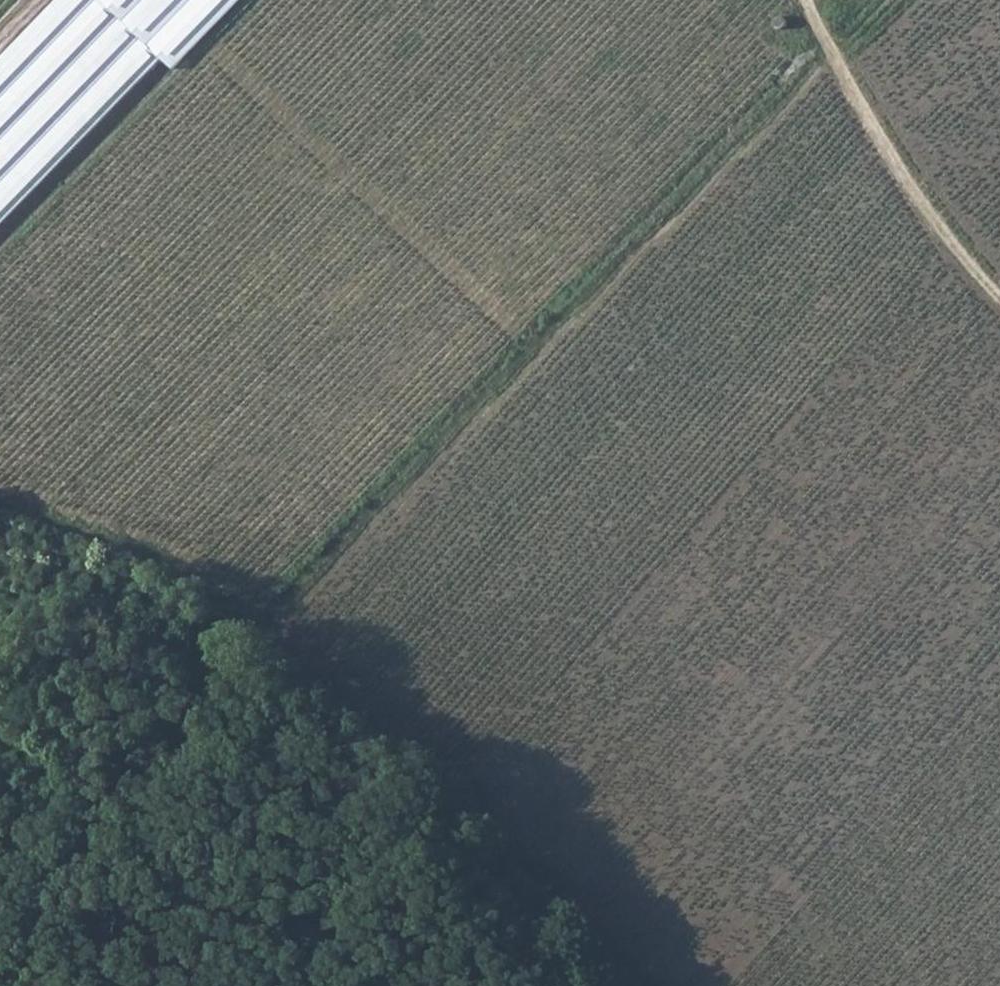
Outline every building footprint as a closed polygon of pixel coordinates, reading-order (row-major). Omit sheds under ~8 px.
[(0,53),(0,233),(167,65),(173,72),(243,0),(52,0),(0,53)]
